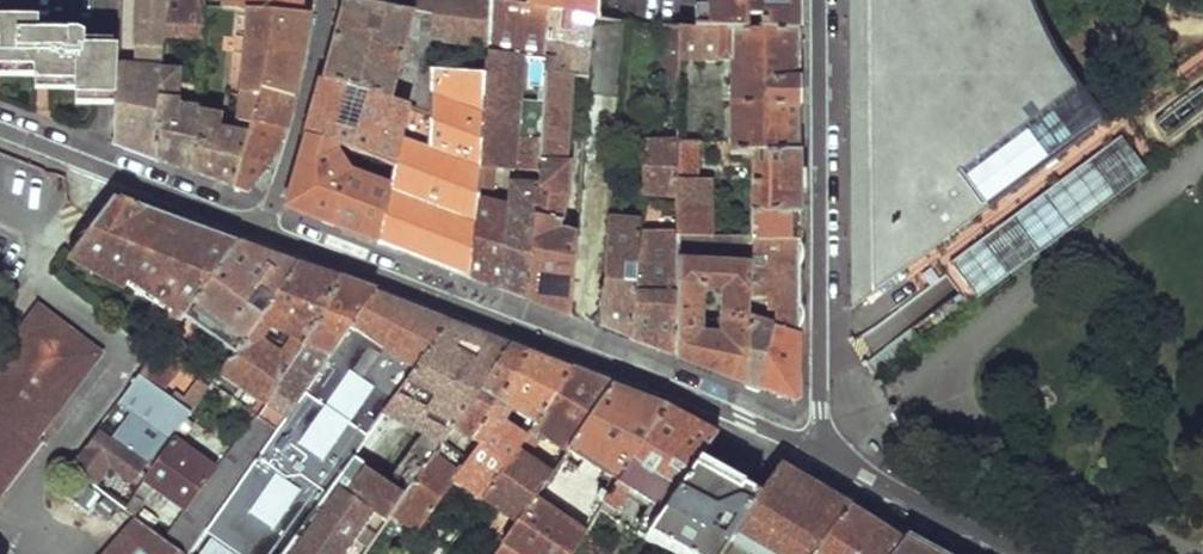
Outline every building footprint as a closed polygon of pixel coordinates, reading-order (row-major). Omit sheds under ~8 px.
[(114,65),(114,94),(112,143),(134,152),(159,161),(159,157),(160,69),(161,37),(161,24),(162,0),(137,0),(136,49),(140,49),(140,66),(114,65)] [(199,23),(219,23),(222,0),(199,0),(199,23)] [(237,6),(246,6),(303,11),(304,0),(237,0),(237,6)] [(409,10),(427,13),(485,21),(486,0),(410,0),(409,10)] [(470,277),(528,299),(534,185),(507,183),(507,205),(485,200),(485,168),(534,170),(541,6),(532,4),(515,0),(486,0),(485,21),(483,47),(482,73),(470,277)] [(532,4),(541,6),(596,16),(600,18),(601,0),(533,0),(532,4)] [(709,29),(800,31),(799,6),(799,0),(708,0),(709,29)] [(847,312),(1041,170),(1100,126),(1108,120),(1062,59),(1032,0),(846,0),(847,312)] [(334,38),(322,79),(386,100),(405,10),(390,8),(344,1),(334,38)] [(246,6),(233,119),(248,122),(249,118),(256,89),(293,97),(299,70),(311,13),(303,11),(246,6)] [(541,6),(534,170),(534,185),(528,299),(568,316),(569,312),(576,241),(556,240),(557,233),(563,233),(565,217),(561,216),(570,164),(564,163),(572,74),(590,76),(596,16),(541,6)] [(485,21),(427,13),(426,38),(441,40),(483,47),(485,21)] [(0,21),(0,63),(34,62),(34,79),(54,80),(75,81),(75,93),(114,94),(114,65),(115,52),(81,52),(81,37),(38,38),(38,21),(0,21)] [(199,23),(161,24),(161,37),(199,36),(199,23)] [(800,31),(709,29),(678,28),(677,62),(730,62),(731,150),(751,150),(801,150),(800,94),(800,31)] [(426,38),(425,68),(440,69),(441,40),(426,38)] [(396,138),(391,163),(386,187),(375,242),(404,253),(435,265),(470,277),(482,73),(440,69),(425,68),(424,101),(424,111),(422,145),(408,141),(396,138)] [(160,69),(159,157),(178,165),(194,172),(196,110),(197,107),(177,106),(177,70),(160,69)] [(318,95),(307,135),(335,144),(391,163),(396,138),(402,105),(397,104),(386,100),(322,79),(318,95)] [(1150,125),(1166,144),(1202,114),(1202,81),(1150,125)] [(293,97),(256,89),(249,118),(287,126),(290,113),(293,97)] [(424,101),(399,94),(397,104),(402,105),(414,108),(424,111),(424,101)] [(224,102),(197,97),(197,107),(196,110),(217,115),(223,116),(224,102)] [(414,108),(408,141),(422,145),(424,111),(414,108)] [(232,131),(215,128),(217,115),(196,110),(194,172),(231,188),(248,122),(233,119),(232,131)] [(248,122),(231,188),(247,194),(275,155),(283,134),(285,134),(287,126),(249,118),(248,122)] [(307,135),(286,209),(375,242),(386,187),(346,174),(332,154),(335,144),(307,135)] [(1131,152),(1121,138),(1115,142),(1086,163),(1038,199),(1000,227),(951,264),(971,291),(977,299),(1147,172),(1131,152)] [(645,141),(641,194),(668,194),(676,194),(677,141),(645,141)] [(677,141),(676,194),(676,213),(677,231),(677,236),(714,235),(714,178),(698,179),(698,141),(677,141)] [(801,150),(751,150),(750,211),(801,211),(801,183),(801,150)] [(177,223),(115,198),(70,258),(67,261),(120,296),(127,288),(173,318),(169,324),(176,328),(182,321),(234,247),(177,223)] [(801,211),(750,211),(750,235),(750,241),(801,240),(801,226),(801,211)] [(611,218),(600,325),(600,327),(631,340),(640,230),(641,219),(611,218)] [(640,230),(631,340),(677,357),(677,263),(677,248),(677,236),(677,231),(640,230)] [(714,235),(677,236),(677,248),(749,248),(750,241),(750,235),(714,235)] [(801,240),(750,241),(749,248),(749,266),(748,316),(777,327),(801,335),(801,289),(801,240)] [(234,247),(182,321),(232,357),(296,266),(267,255),(246,248),(237,243),(234,247)] [(677,263),(677,357),(748,385),(748,316),(749,266),(677,263)] [(257,420),(304,354),(339,282),(318,274),(296,266),(232,357),(210,389),(217,394),(225,383),(258,404),(250,415),(257,420)] [(852,343),(863,357),(951,293),(940,278),(852,343)] [(257,420),(216,471),(184,511),(170,528),(160,540),(179,553),(188,553),(205,531),(287,422),(372,295),(350,286),(339,282),(304,354),(257,420)] [(287,422),(205,531),(218,541),(236,553),(278,553),(347,460),(380,413),(446,323),(428,316),(391,302),(372,295),(287,422)] [(7,433),(14,424),(36,442),(108,346),(47,299),(0,361),(0,427),(7,433)] [(748,316),(748,385),(761,391),(777,327),(748,316)] [(278,553),(359,553),(386,517),(430,456),(448,430),(510,347),(476,334),(446,323),(380,413),(419,435),(382,485),(347,460),(278,553)] [(777,327),(761,391),(793,405),(799,403),(802,398),(802,370),(801,335),(777,327)] [(164,345),(140,380),(154,391),(179,357),(164,345)] [(510,347),(448,430),(468,440),(466,444),(475,450),(493,419),(501,404),(529,355),(517,350),(510,347)] [(529,355),(501,404),(526,419),(517,434),(493,419),(475,450),(457,474),(451,482),(480,503),(514,455),(518,449),(573,371),(545,361),(529,355)] [(573,371),(518,449),(527,455),(538,439),(569,456),(613,388),(587,377),(573,371)] [(140,380),(74,471),(122,510),(143,480),(171,441),(189,417),(154,391),(140,380)] [(185,403),(194,410),(203,380),(185,403)] [(613,388),(569,456),(620,481),(667,408),(636,396),(613,388)] [(667,408),(620,481),(611,496),(606,503),(599,514),(608,519),(612,514),(616,516),(629,495),(650,507),(637,528),(640,531),(636,537),(644,542),(647,537),(696,464),(716,435),(690,420),(667,408)] [(36,442),(14,424),(7,433),(0,427),(0,490),(36,442)] [(171,441),(143,480),(184,511),(216,471),(171,441)] [(514,455),(480,503),(514,528),(533,503),(551,480),(514,455)] [(430,456),(386,517),(413,537),(451,482),(457,474),(430,456)] [(647,537),(679,553),(724,553),(760,496),(744,487),(740,492),(726,483),(696,464),(647,537)] [(724,553),(748,553),(745,550),(751,541),(770,553),(810,553),(845,507),(808,485),(778,467),(760,496),(724,553)] [(605,492),(600,500),(606,503),(611,496),(605,492)] [(533,503),(514,528),(498,548),(509,553),(574,553),(585,536),(533,503)] [(810,553),(888,553),(899,540),(866,519),(845,507),(810,553)] [(149,512),(141,525),(143,527),(160,540),(170,528),(149,512)] [(160,540),(143,527),(120,553),(179,553),(160,540)] [(188,553),(208,553),(218,541),(205,531),(188,553)] [(888,553),(940,553),(936,552),(904,534),(899,540),(888,553)] [(421,543),(413,537),(400,553),(413,553),(421,543)]
